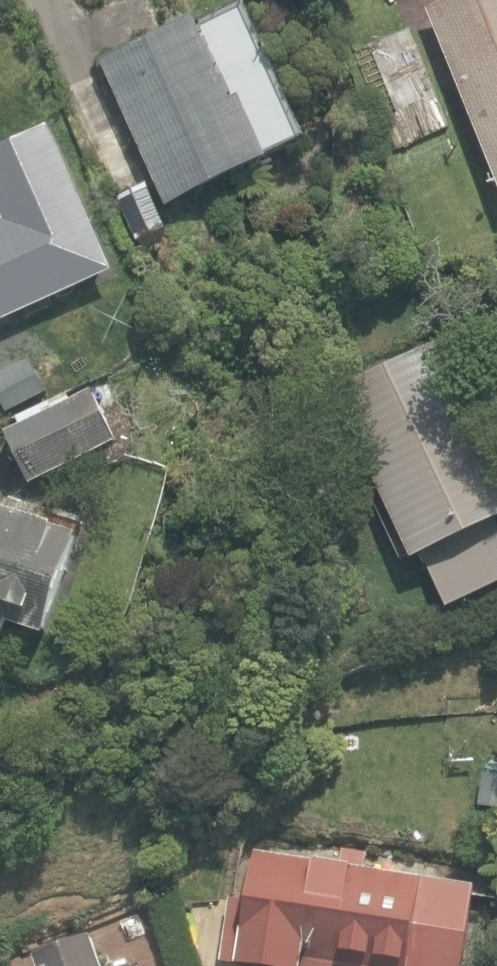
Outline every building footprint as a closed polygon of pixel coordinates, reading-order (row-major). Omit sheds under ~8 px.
[(427,11),(496,179),(496,0),(455,0),(427,11)] [(103,66),(167,206),(305,143),(246,13),(200,34),(195,24),(103,66)] [(114,272),(104,251),(48,127),(0,149),(0,211),(5,221),(0,223),(0,324),(114,272)] [(108,175),(121,204),(149,191),(136,162),(108,175)] [(496,351),(496,329),(487,335),(496,351)] [(442,610),(496,582),(496,531),(493,523),(496,521),(496,467),(435,345),(333,397),(442,610)] [(9,432),(34,483),(120,440),(95,389),(9,432)] [(3,635),(8,621),(45,634),(78,535),(31,519),(35,506),(13,498),(8,512),(0,510),(0,634),(3,635)] [(257,965),(460,965),(474,886),(365,867),(368,852),(342,848),(339,865),(255,850),(246,900),(231,897),(221,960),(257,965)] [(92,939),(35,960),(37,965),(102,965),(92,939)]
